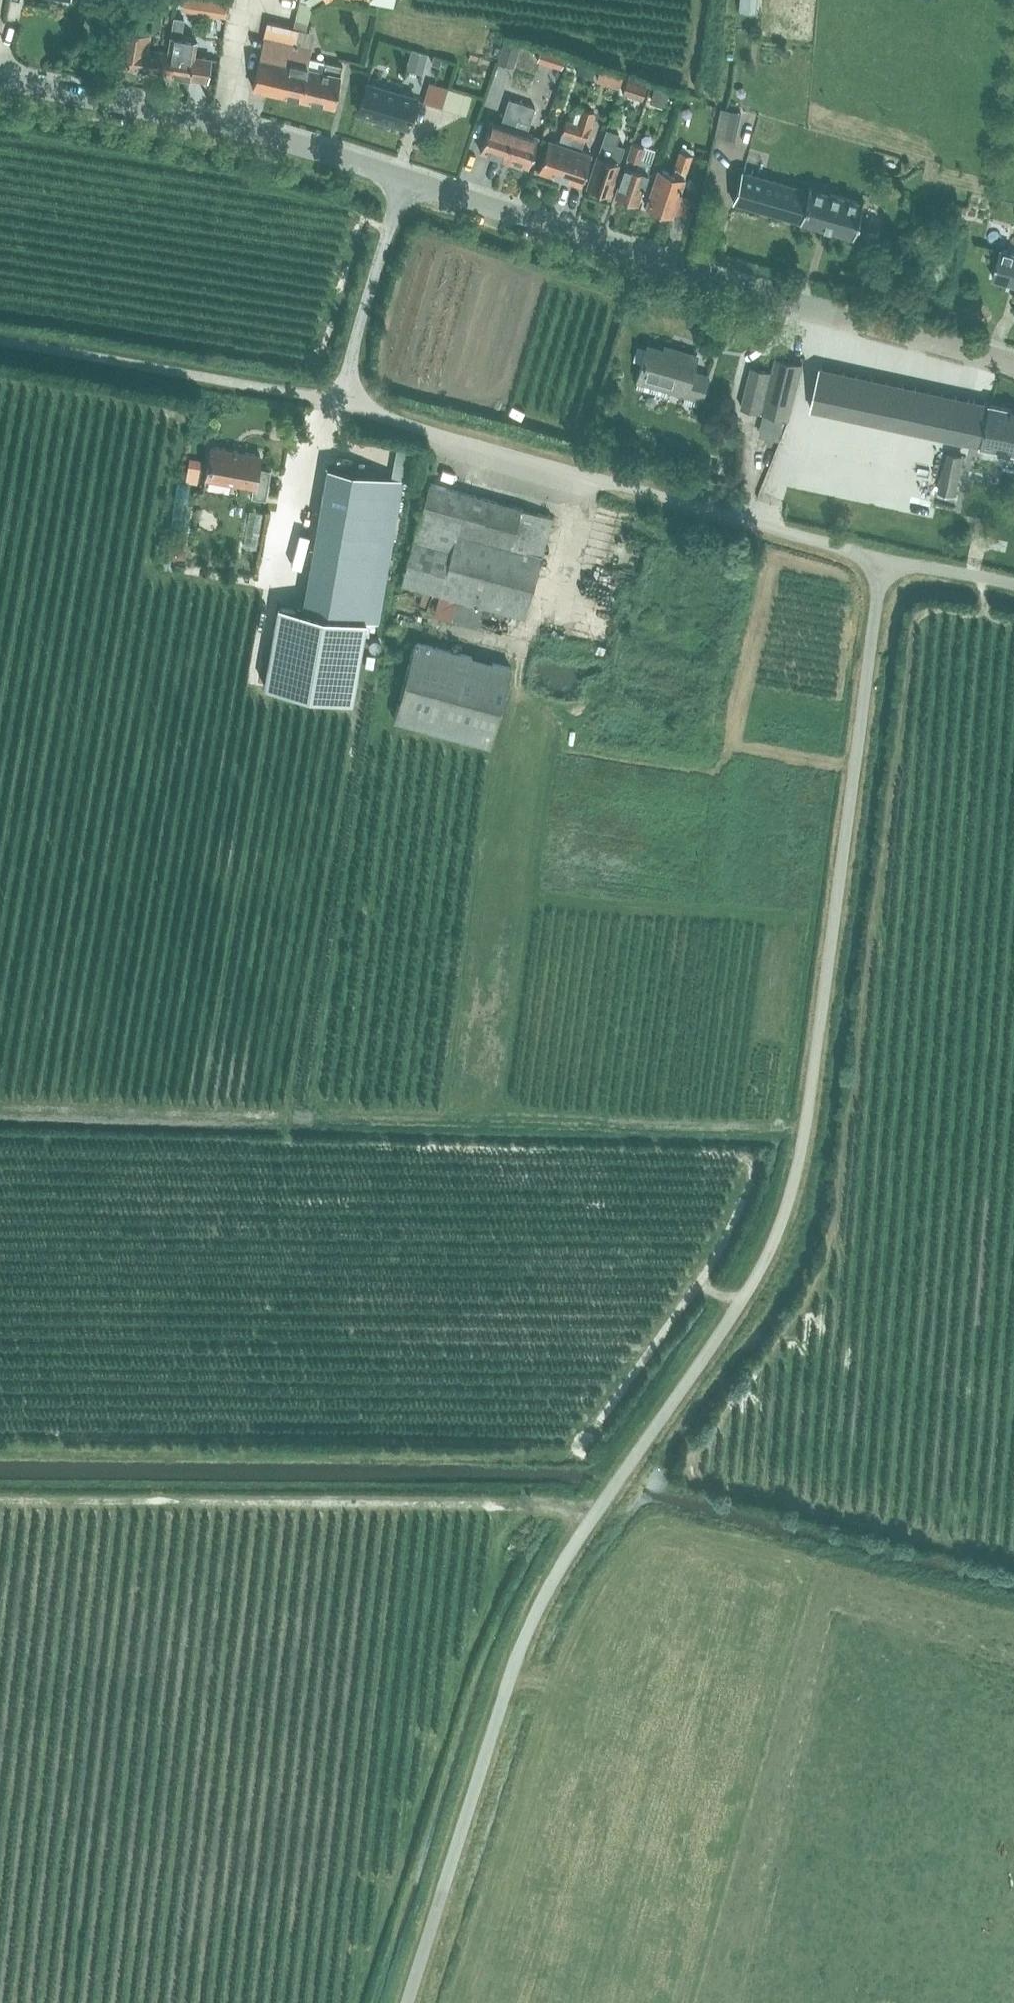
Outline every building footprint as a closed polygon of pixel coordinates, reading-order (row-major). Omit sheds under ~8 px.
[(181,8),(227,15),(229,0),(182,0),(181,8)] [(291,11),(303,13),(304,0),(292,0),(291,11)] [(196,38),(182,35),(185,16),(173,14),(170,34),(168,42),(167,50),(163,72),(207,79),(211,56),(194,54),(196,38)] [(313,48),(299,45),(303,29),(268,21),(264,36),(252,87),(333,107),(342,67),(310,59),(313,48)] [(116,65),(163,72),(167,50),(148,47),(150,33),(122,28),(116,65)] [(513,65),(522,39),(506,34),(498,60),(513,65)] [(565,54),(542,46),(538,58),(561,66),(565,54)] [(413,52),(408,66),(421,70),(426,56),(413,52)] [(434,56),(432,64),(439,66),(441,58),(434,56)] [(582,60),(578,71),(591,76),(595,65),(582,60)] [(611,70),(606,82),(619,87),(624,75),(611,70)] [(622,91),(641,98),(646,85),(627,78),(622,91)] [(429,81),(423,101),(443,107),(449,87),(429,81)] [(416,98),(367,83),(359,111),(408,126),(416,98)] [(657,88),(653,101),(664,105),(669,92),(657,88)] [(504,157),(513,127),(517,117),(521,103),(509,99),(501,123),(490,119),(480,149),(504,157)] [(533,107),(521,103),(517,117),(513,127),(504,157),(527,165),(537,135),(524,131),(528,118),(529,119),(533,107)] [(583,150),(590,127),(596,109),(583,104),(577,123),(559,176),(581,183),(590,153),(583,150)] [(559,176),(577,123),(567,120),(560,142),(547,138),(537,168),(559,176)] [(606,129),(587,185),(609,192),(619,161),(625,146),(616,143),(619,133),(606,129)] [(654,149),(633,143),(616,194),(638,201),(648,171),(647,171),(654,149)] [(682,144),(679,151),(691,154),(693,147),(682,144)] [(671,172),(658,168),(646,204),(672,213),(692,155),(691,154),(679,151),(679,150),(671,172)] [(853,236),(863,201),(809,186),(808,189),(752,172),(744,170),(743,170),(734,201),(853,236)] [(994,276),(1013,282),(1013,249),(1003,245),(994,276)] [(638,380),(636,386),(665,394),(667,389),(701,399),(708,376),(693,372),(698,356),(665,346),(663,353),(647,348),(637,380),(638,380)] [(772,372),(750,367),(741,406),(788,417),(801,362),(775,356),(772,372)] [(822,366),(812,408),(982,446),(982,444),(991,403),(822,366)] [(982,444),(989,446),(988,452),(996,454),(997,448),(1013,451),(1013,408),(991,403),(982,444)] [(764,445),(774,422),(764,418),(754,441),(764,445)] [(232,449),(213,446),(207,478),(256,487),(254,496),(267,498),(271,470),(259,468),(262,454),(242,451),(232,449)] [(948,449),(938,491),(956,494),(965,453),(948,449)] [(190,458),(186,479),(196,481),(201,460),(190,458)] [(352,700),(377,556),(381,535),(365,533),(376,474),(328,465),(303,608),(278,604),(264,685),(352,700)] [(401,586),(463,602),(458,620),(480,626),(485,608),(525,618),(552,517),(427,484),(401,586)] [(978,495),(976,503),(988,505),(990,497),(978,495)] [(244,496),(239,535),(253,536),(257,498),(244,496)] [(170,551),(170,557),(174,562),(181,562),(185,558),(185,552),(181,547),(175,547),(170,551)] [(416,643),(397,720),(494,744),(513,667),(416,643)]
